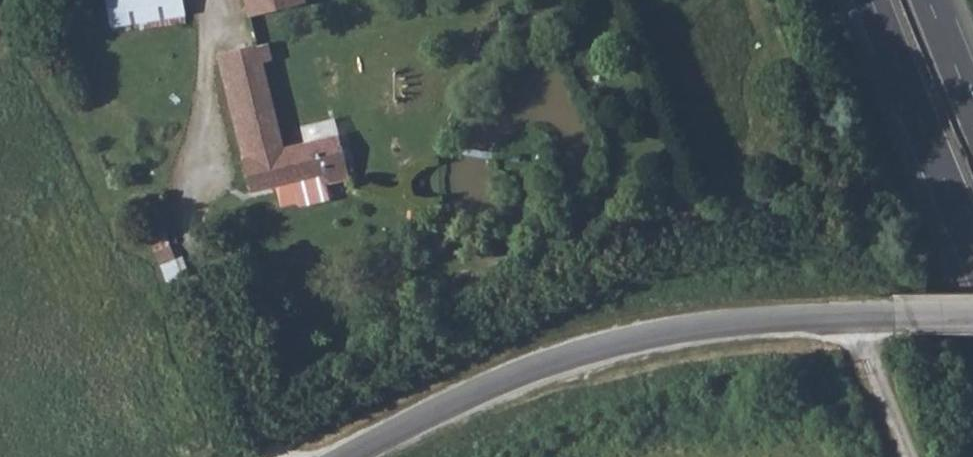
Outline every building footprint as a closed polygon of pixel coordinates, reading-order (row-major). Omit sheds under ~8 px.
[(109,27),(184,18),(182,0),(105,0),(109,27)] [(313,32),(306,0),(244,0),(255,45),(258,45),(269,42),(313,32)] [(258,45),(263,64),(274,62),(269,42),(258,45)] [(248,190),(273,184),(279,206),(294,201),(301,205),(330,196),(325,180),(349,173),(337,128),(283,143),(263,64),(258,45),(255,45),(216,54),(221,72),(227,70),(247,154),(239,156),(248,190)]
